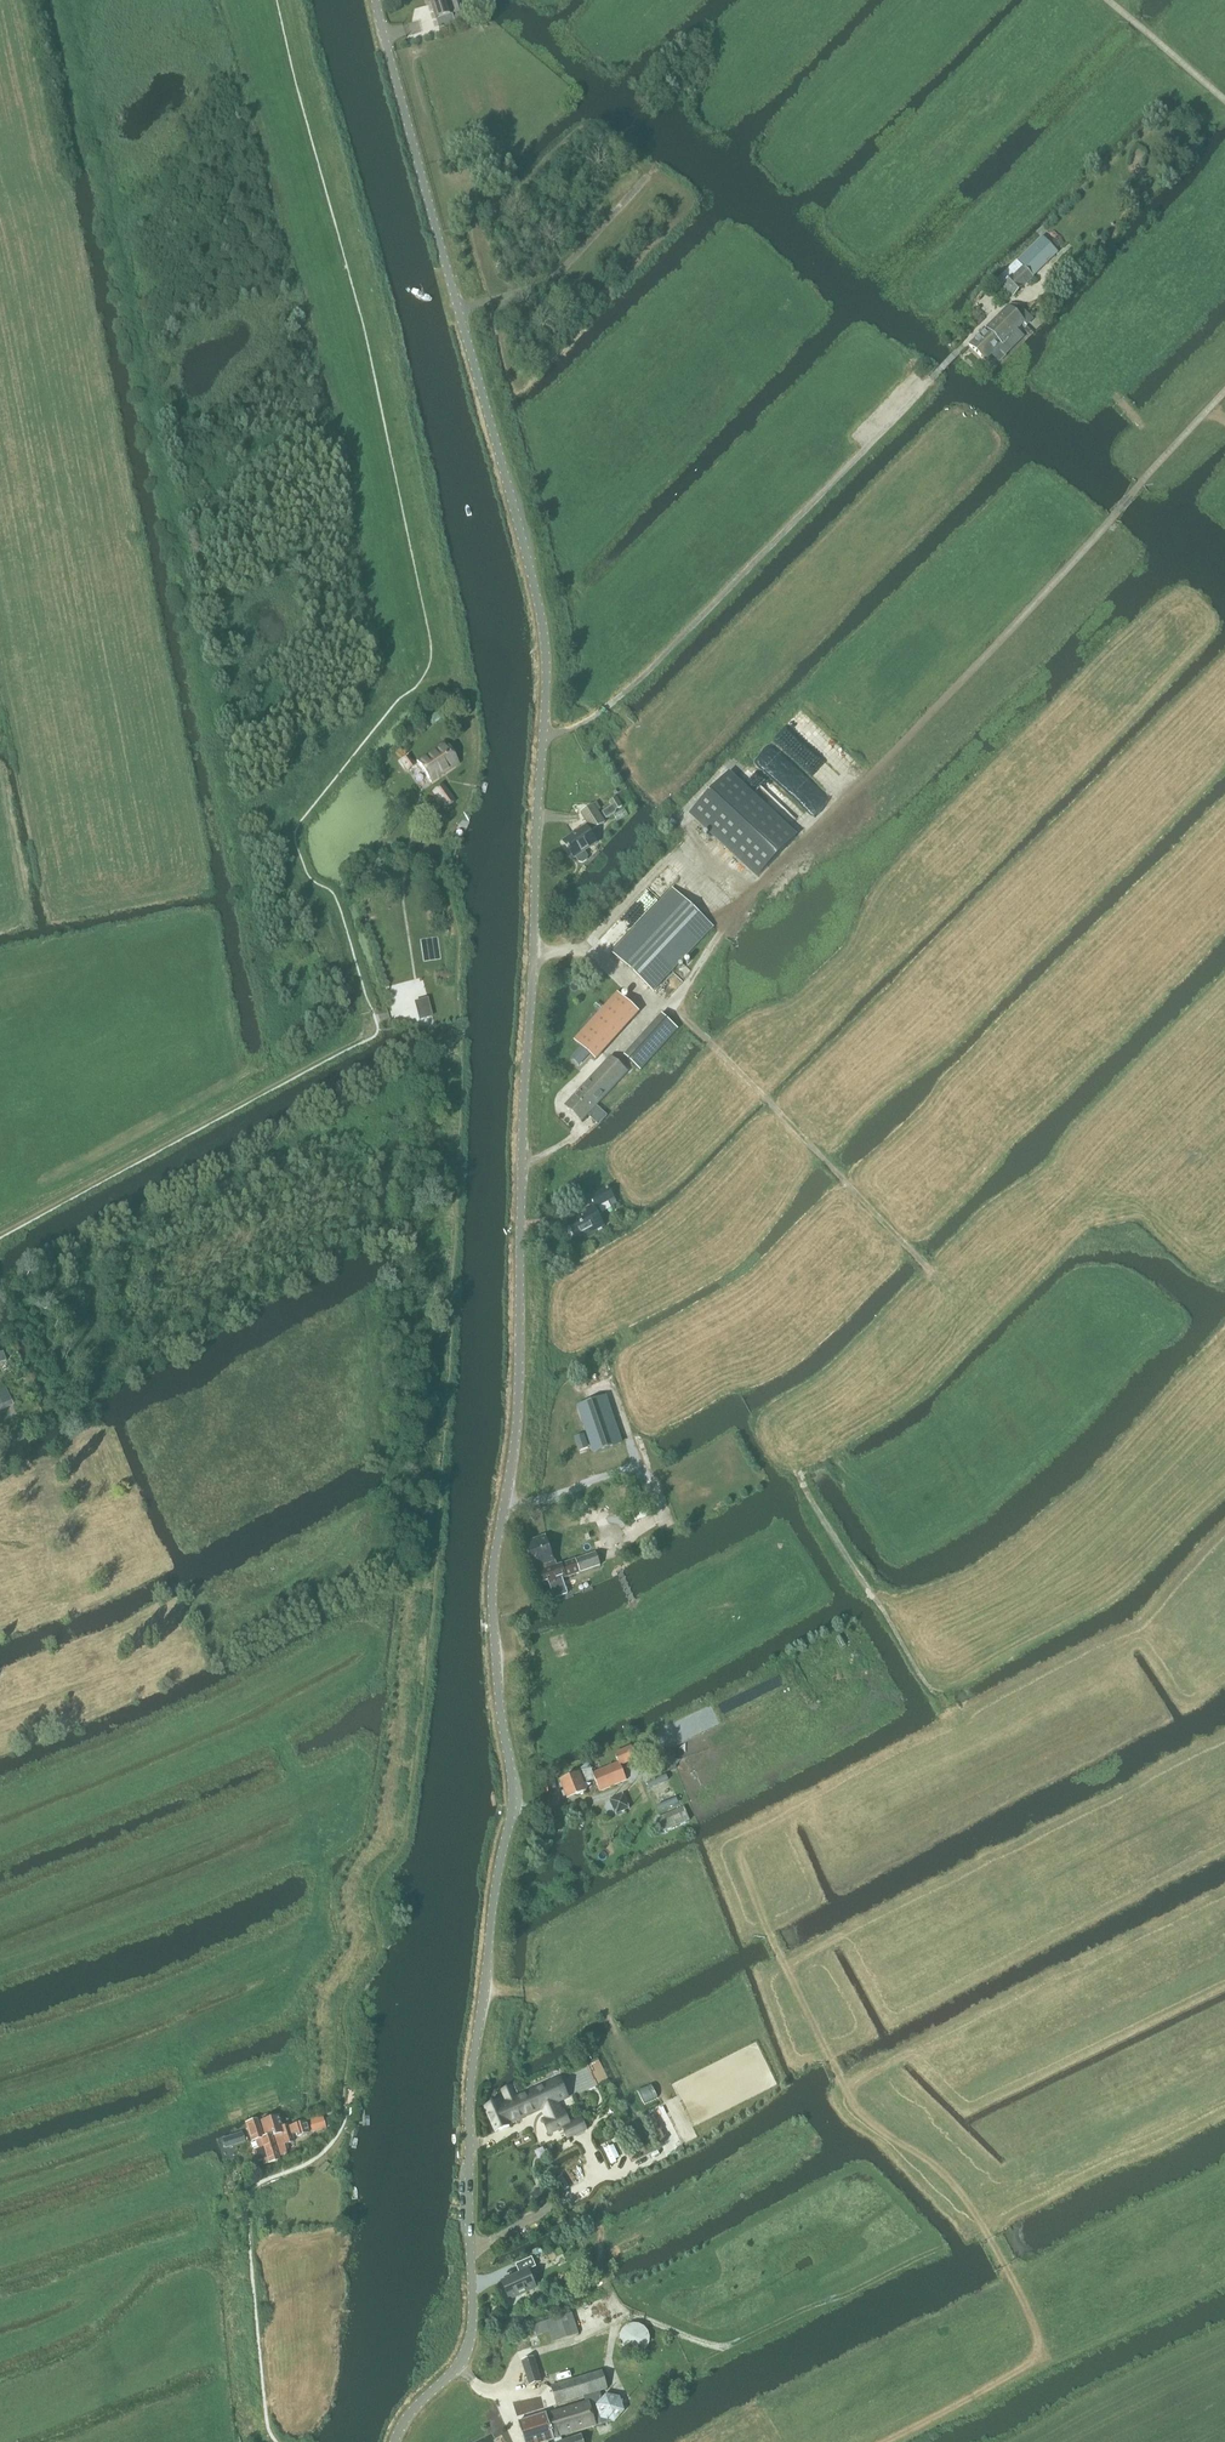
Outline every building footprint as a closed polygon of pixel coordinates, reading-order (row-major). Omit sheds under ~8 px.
[(456,0),(430,0),(434,15),(436,21),(437,20),(439,27),(440,29),(455,25),(455,22),(452,15),(460,13),(459,8),(456,0)] [(457,26),(471,22),(472,22),(471,18),(469,12),(454,16),(456,22),(457,26)] [(998,280),(1003,286),(1014,296),(1033,278),(1050,259),(1035,245),(1018,261),(1017,260),(998,280)] [(1019,305),(1012,313),(1007,308),(970,346),(985,362),(993,355),(999,362),(1024,337),(1023,335),(1017,330),(1023,324),(1026,327),(1034,319),(1019,305)] [(417,762),(431,782),(458,764),(444,743),(417,762)] [(407,772),(416,766),(409,756),(401,762),(407,772)] [(729,775),(691,814),(758,877),(796,837),(729,775)] [(443,784),(432,793),(445,810),(456,802),(454,799),(443,784)] [(611,807),(603,812),(607,819),(616,813),(616,812),(623,808),(617,798),(609,803),(611,807)] [(593,805),(580,814),(592,833),(606,824),(593,805)] [(587,827),(564,842),(574,859),(576,857),(579,863),(582,864),(588,861),(588,857),(586,851),(598,844),(587,827)] [(653,991),(713,927),(673,889),(613,953),(653,991)] [(601,1016),(578,1041),(585,1048),(585,1049),(596,1059),(639,1013),(617,992),(597,1013),(601,1016)] [(632,1046),(624,1055),(642,1071),(650,1062),(632,1046)] [(607,1116),(597,1106),(628,1073),(611,1057),(566,1106),(582,1121),(588,1115),(599,1125),(607,1116)] [(609,1188),(591,1197),(597,1209),(615,1200),(609,1188)] [(587,1236),(605,1226),(595,1208),(568,1223),(576,1238),(585,1233),(587,1236)] [(0,1391),(0,1406),(11,1401),(6,1388),(0,1391)] [(606,1397),(578,1407),(594,1453),(622,1443),(606,1397)] [(584,1434),(575,1437),(578,1446),(587,1443),(584,1434)] [(651,1460),(655,1470),(664,1466),(662,1461),(661,1456),(651,1460)] [(545,1536),(525,1544),(534,1569),(547,1565),(549,1570),(536,1574),(540,1587),(551,1583),(556,1597),(567,1593),(563,1580),(564,1579),(564,1580),(601,1567),(596,1553),(556,1566),(554,1561),(546,1538),(545,1536)] [(627,1780),(621,1767),(637,1760),(632,1747),(615,1754),(619,1763),(593,1773),(589,1763),(579,1771),(570,1772),(572,1777),(561,1782),(568,1799),(587,1791),(584,1784),(596,1780),(600,1791),(627,1780)] [(624,1794),(609,1801),(616,1816),(631,1809),(624,1794)] [(683,1808),(657,1819),(663,1833),(689,1822),(683,1808)] [(503,2101),(486,2109),(496,2133),(511,2125),(512,2123),(541,2110),(546,2121),(562,2114),(558,2103),(567,2098),(558,2078),(517,2096),(513,2086),(502,2091),(506,2101),(504,2102),(503,2101)] [(546,2121),(545,2121),(550,2134),(562,2129),(567,2140),(574,2137),(569,2126),(564,2113),(562,2114),(546,2121)] [(264,2138),(271,2135),(273,2135),(273,2137),(274,2137),(280,2156),(287,2154),(284,2145),(294,2142),(289,2125),(283,2127),(279,2116),(268,2119),(259,2122),(264,2138)] [(322,2116),(319,2117),(308,2120),(311,2132),(326,2128),(322,2116)] [(246,2122),(245,2122),(245,2123),(251,2143),(257,2141),(259,2148),(263,2160),(264,2165),(279,2160),(278,2156),(275,2146),(274,2144),(271,2135),(264,2138),(263,2135),(261,2128),(258,2118),(250,2121),(246,2122)] [(242,2133),(230,2136),(233,2146),(245,2142),(242,2133)] [(498,2164),(510,2157),(507,2151),(495,2158),(498,2164)] [(520,2274),(502,2281),(510,2300),(536,2288),(529,2270),(536,2267),(532,2258),(516,2265),(520,2274)] [(572,2313),(533,2326),(536,2336),(549,2332),(553,2343),(579,2334),(572,2313)] [(652,2343),(652,2340),(652,2337),(651,2334),(649,2331),(647,2329),(645,2327),(642,2326),(639,2325),(636,2324),(633,2325),(630,2326),(627,2327),(624,2329),(622,2331),(621,2334),(620,2337),(619,2340),(619,2343),(620,2346),(621,2349),(623,2352),(625,2354),(628,2355),(631,2357),(634,2357),(637,2357),(640,2357),(643,2356),(646,2354),(648,2352),(650,2349),(651,2346),(652,2343)] [(530,2385),(542,2381),(535,2358),(523,2362),(530,2385)] [(601,2392),(608,2390),(603,2372),(552,2387),(557,2404),(584,2396),(586,2403),(547,2415),(547,2414),(520,2422),(526,2441),(546,2441),(554,2440),(555,2441),(584,2441),(582,2435),(563,2441),(562,2437),(615,2421),(624,2411),(621,2398),(606,2394),(603,2398),(601,2392)]
